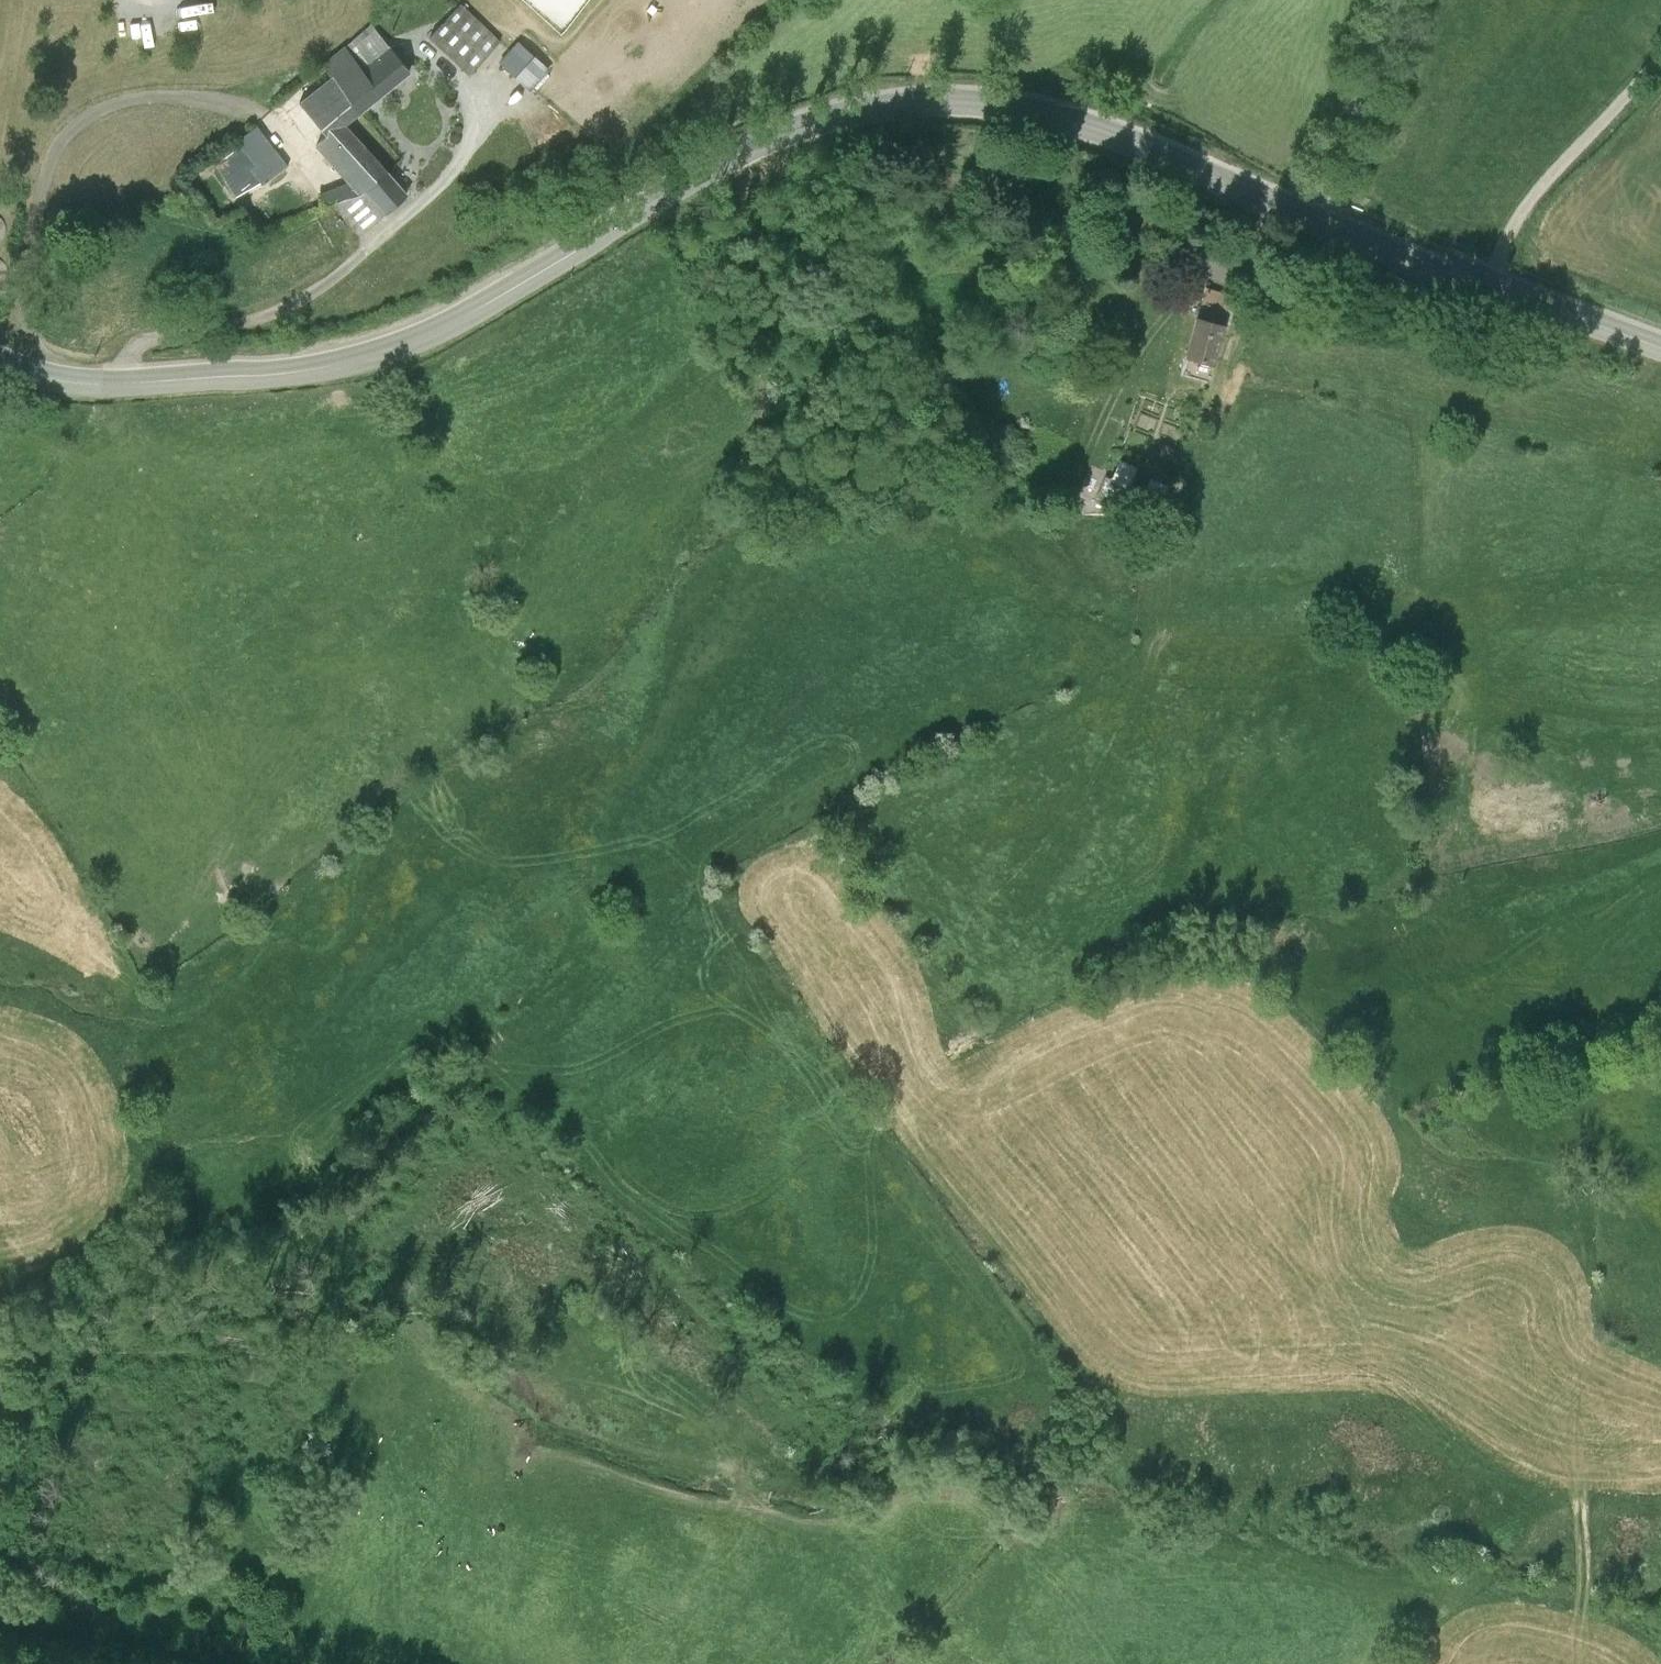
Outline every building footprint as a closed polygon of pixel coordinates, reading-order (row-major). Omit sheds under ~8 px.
[(499,59),(460,24),(429,59),(468,94),(499,59)] [(414,91),(376,44),(328,84),(336,93),(305,119),(333,152),(322,161),(332,174),(359,151),(352,142),(414,91)] [(550,87),(517,59),(499,81),(532,109),(550,87)] [(282,167),(261,143),(242,159),(272,199),(299,180),(288,164),(282,167)] [(359,151),(332,174),(356,202),(385,235),(413,209),(359,151)] [(316,197),(303,183),(294,191),(306,205),(316,197)] [(385,235),(356,202),(337,218),(367,252),(385,235)] [(1225,309),(1217,338),(1238,344),(1247,315),(1225,309)] [(1217,338),(1210,336),(1198,376),(1201,377),(1225,384),(1227,384),(1238,344),(1217,338)] [(1183,507),(1165,499),(1158,515),(1144,509),(1154,490),(1136,481),(1127,500),(1121,497),(1113,513),(1114,514),(1110,522),(1134,534),(1138,526),(1169,541),(1177,525),(1176,524),(1183,507)]
